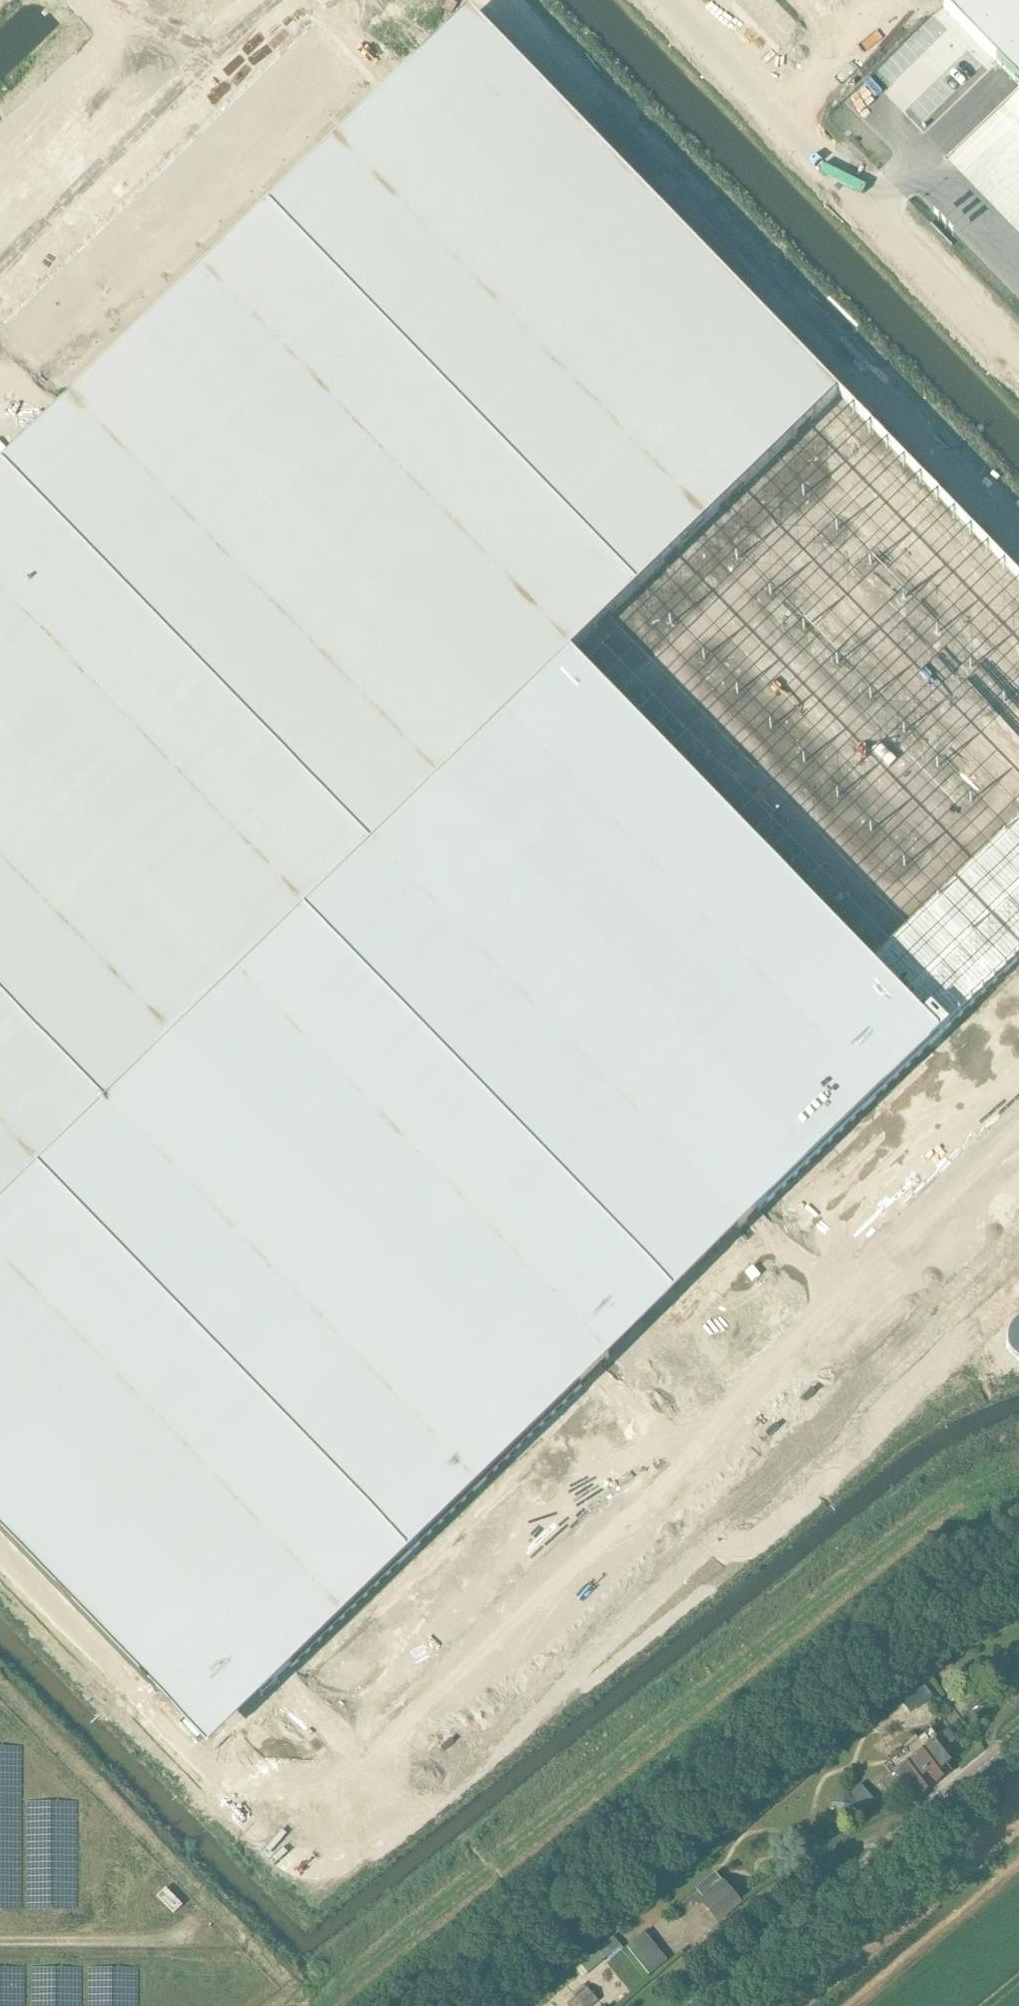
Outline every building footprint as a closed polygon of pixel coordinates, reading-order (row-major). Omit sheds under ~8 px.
[(943,8),(1018,86),(1018,0),(951,0),(943,8)] [(165,1701),(207,1745),(239,1714),(742,1228),(1018,959),(1018,582),(470,14),(385,96),(0,469),(0,1532),(165,1701)] [(946,158),(1018,233),(1018,88),(946,158)] [(1005,1340),(1006,1346),(1008,1351),(1012,1356),(1017,1360),(1018,1361),(1018,1317),(1015,1319),(1011,1323),(1008,1328),(1006,1334),(1005,1340)] [(811,1388),(802,1398),(806,1402),(816,1392),(811,1388)] [(775,1423),(765,1433),(769,1438),(779,1428),(775,1423)] [(924,1685),(915,1692),(924,1703),(932,1696),(924,1685)] [(922,1797),(936,1785),(952,1772),(946,1766),(951,1762),(942,1752),(957,1741),(949,1730),(936,1741),(915,1758),(895,1774),(880,1785),(889,1796),(904,1785),(912,1794),(916,1790),(922,1797)] [(450,1738),(440,1748),(444,1752),(454,1742),(450,1738)] [(863,1810),(875,1801),(862,1785),(850,1794),(863,1810)] [(846,1823),(861,1812),(845,1791),(831,1802),(846,1823)] [(719,1923),(743,1903),(725,1881),(701,1901),(719,1923)] [(166,1887),(157,1895),(175,1913),(183,1905),(166,1887)] [(642,1933),(624,1949),(649,1976),(667,1960),(642,1933)] [(611,1936),(579,1961),(588,1972),(619,1946),(611,1936)] [(698,1962),(706,1957),(699,1947),(691,1953),(698,1962)] [(575,1998),(582,2005),(594,2005),(599,2002),(598,2001),(595,1998),(593,1995),(587,1988),(575,1998)]
